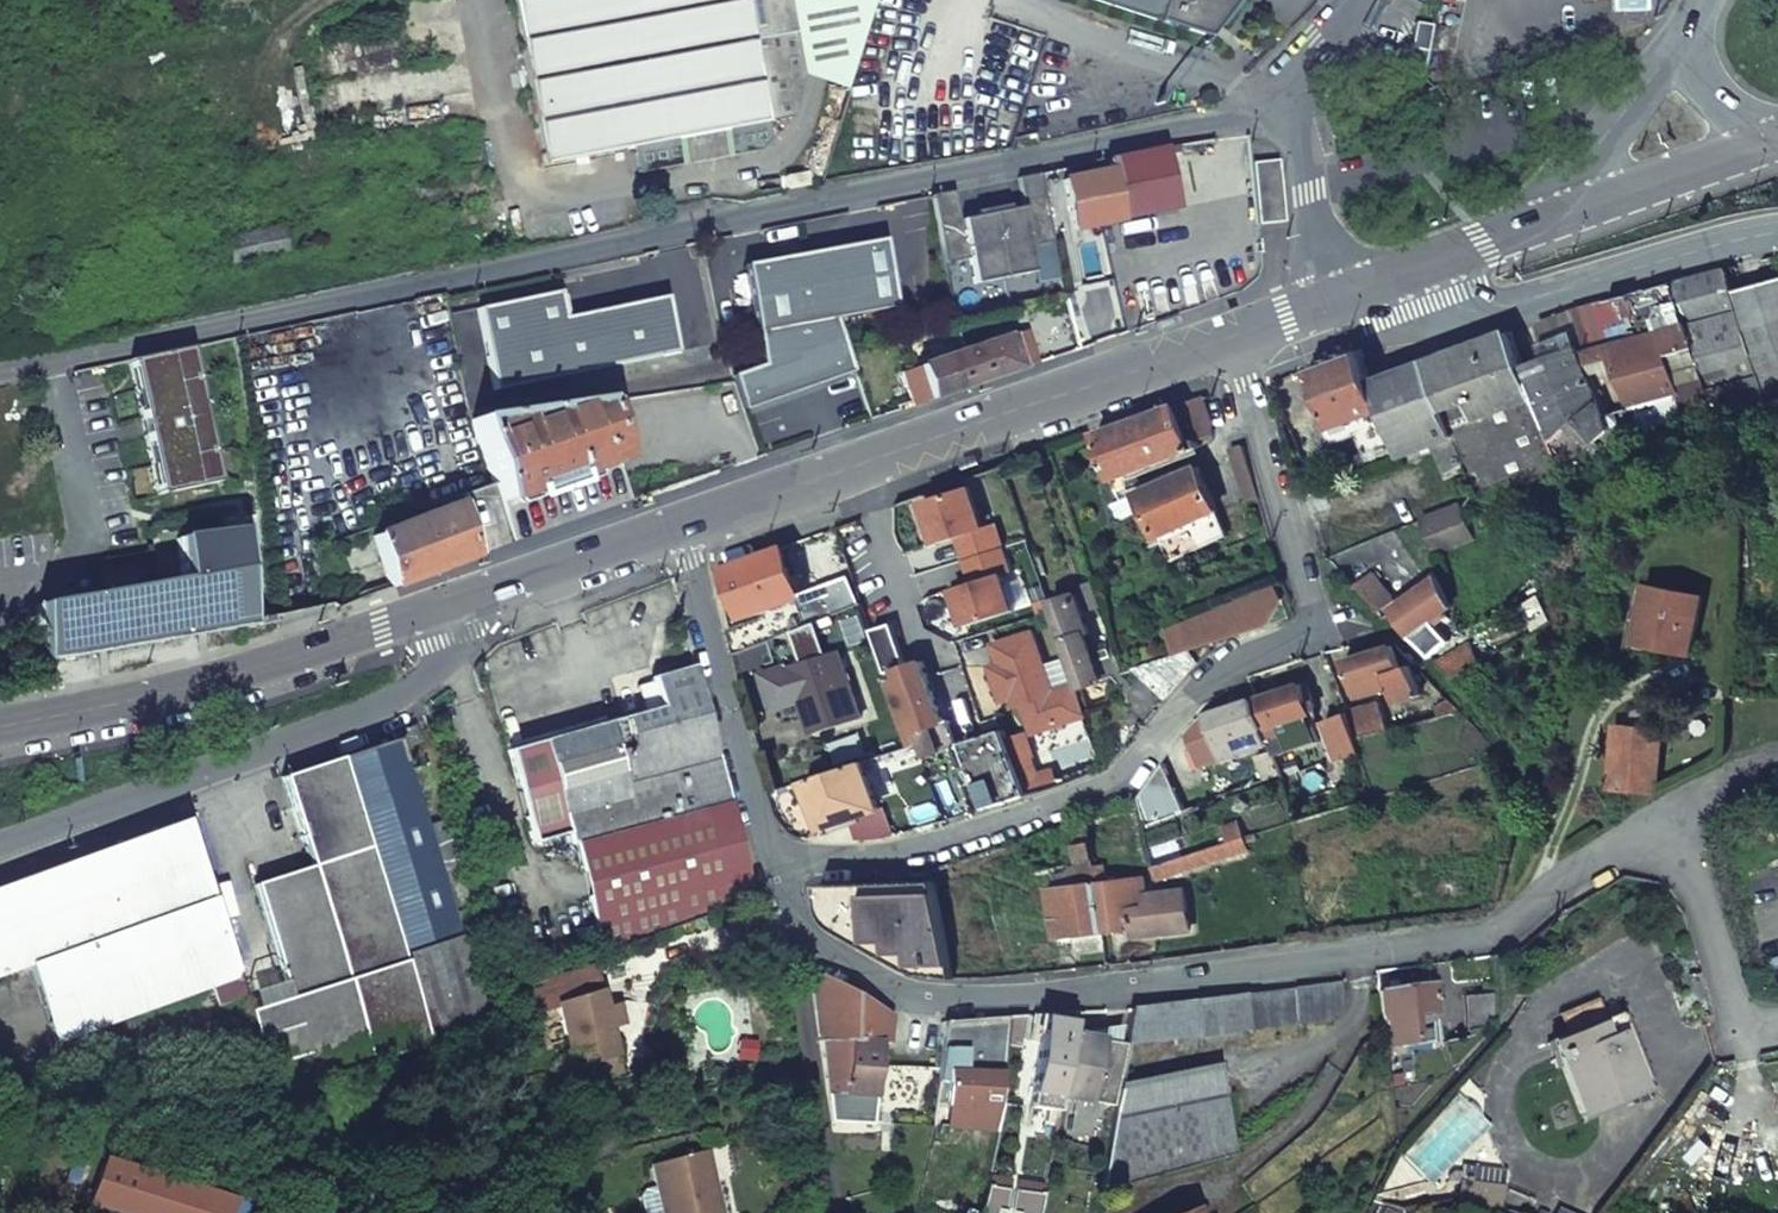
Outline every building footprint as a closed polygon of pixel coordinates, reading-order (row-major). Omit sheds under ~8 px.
[(533,91),(526,92),(528,102),(534,101),(547,161),(635,145),(640,171),(686,163),(680,136),(724,129),(728,155),(763,148),(772,136),(769,120),(789,116),(792,111),(805,70),(791,0),(515,0),(533,91)] [(805,70),(847,85),(854,63),(841,0),(791,0),(805,70)] [(874,0),(841,0),(854,63),(874,0)] [(1235,0),(1096,0),(1207,36),(1235,0)] [(1421,77),(1431,25),(1414,22),(1404,74),(1421,77)] [(680,136),(686,163),(728,155),(724,129),(680,136)] [(1107,168),(1060,178),(1070,227),(1175,206),(1163,146),(1105,157),(1107,168)] [(1250,162),(1255,213),(1256,225),(1282,222),(1275,158),(1250,162)] [(784,173),(787,185),(808,180),(805,168),(784,173)] [(951,188),(930,192),(944,263),(967,258),(973,283),(1031,272),(1026,246),(1050,241),(1036,171),(1015,175),(1021,204),(956,217),(951,188)] [(286,230),(240,241),(244,259),(289,249),(286,230)] [(743,263),(761,362),(750,366),(732,373),(731,373),(731,374),(744,408),(847,389),(839,348),(834,316),(895,305),(882,237),(743,263)] [(1708,421),(1750,408),(1758,431),(1761,438),(1776,434),(1777,433),(1777,273),(1731,285),(1725,263),(1684,276),(1673,281),(1708,385),(1696,390),(1703,409),(1708,421)] [(1608,429),(1611,437),(1703,409),(1696,390),(1708,385),(1673,281),(1670,283),(1613,299),(1624,339),(1610,344),(1581,352),(1608,429)] [(477,307),(494,388),(677,350),(666,295),(563,316),(558,290),(477,307)] [(1598,302),(1610,344),(1624,339),(1613,299),(1598,302)] [(1023,327),(898,371),(910,403),(1034,359),(1023,327)] [(1547,357),(1569,349),(1562,330),(1540,338),(1547,357)] [(1562,470),(1525,366),(1513,331),(1427,362),(1469,473),(1477,492),(1511,480),(1521,505),(1562,470)] [(220,479),(192,345),(132,358),(160,492),(220,479)] [(1525,366),(1562,470),(1608,429),(1581,352),(1579,346),(1569,349),(1547,357),(1525,366)] [(1353,418),(1383,407),(1360,349),(1311,366),(1317,381),(1330,418),(1332,425),(1353,418)] [(1330,418),(1317,381),(1310,384),(1323,420),(1330,418)] [(1173,405),(1099,432),(1115,476),(1193,447),(1192,441),(1213,435),(1215,419),(1206,396),(1178,406),(1173,405)] [(515,537),(633,497),(597,397),(472,416),(515,537)] [(1353,418),(1332,425),(1329,427),(1332,437),(1342,434),(1343,436),(1357,431),(1353,418)] [(1321,450),(1309,419),(1292,425),(1302,457),(1321,450)] [(1371,467),(1400,455),(1395,442),(1344,461),(1348,470),(1334,475),(1337,481),(1371,467)] [(1245,443),(1233,447),(1247,497),(1260,493),(1245,443)] [(1160,536),(1217,510),(1215,503),(1207,479),(1203,472),(1200,464),(1115,503),(1122,519),(1146,509),(1159,537),(1160,536)] [(1337,484),(1372,471),(1371,467),(1337,481),(1337,484)] [(1115,476),(1105,479),(1110,495),(1121,492),(1115,476)] [(1172,562),(1232,535),(1207,479),(1215,503),(1217,510),(1160,536),(1172,562)] [(974,486),(929,500),(942,542),(963,535),(977,581),(958,587),(970,624),(1017,609),(1005,573),(1013,570),(998,523),(987,527),(974,486)] [(458,501),(373,531),(392,582),(477,553),(458,501)] [(1434,551),(1472,537),(1461,506),(1422,521),(1434,551)] [(45,660),(253,622),(242,528),(172,536),(177,584),(39,599),(45,660)] [(803,595),(798,581),(806,578),(801,562),(792,565),(786,547),(728,569),(744,618),(768,609),(770,616),(731,630),(737,655),(773,641),(810,625),(806,612),(801,598),(803,597),(803,595)] [(1360,583),(1371,597),(1380,608),(1392,601),(1376,575),(1360,583)] [(1440,575),(1394,606),(1396,609),(1410,634),(1452,605),(1440,575)] [(1085,583),(1092,606),(1104,603),(1096,579),(1085,583)] [(1651,583),(1639,641),(1694,652),(1705,594),(1651,583)] [(1051,600),(1063,636),(1087,629),(1088,631),(1090,630),(1077,591),(1051,600)] [(834,601),(837,608),(839,614),(862,605),(859,598),(857,592),(834,601)] [(1521,604),(1532,628),(1548,619),(1538,594),(1521,604)] [(834,601),(806,612),(810,625),(827,618),(825,614),(837,608),(834,601)] [(827,618),(839,614),(837,608),(825,614),(827,618)] [(1191,650),(1194,649),(1213,643),(1205,620),(1175,628),(1182,652),(1191,650)] [(1080,683),(1080,685),(1102,679),(1127,670),(1120,651),(1097,657),(1094,649),(1088,631),(1087,629),(1063,636),(1080,683)] [(994,665),(1004,699),(1014,696),(1022,693),(1025,702),(1035,732),(1090,714),(1080,685),(1080,683),(1056,691),(1036,631),(997,643),(1004,662),(994,665)] [(773,641),(737,655),(742,676),(779,661),(773,641)] [(1117,642),(1094,649),(1097,657),(1120,651),(1118,646),(1117,642)] [(1356,656),(1350,658),(1361,693),(1392,684),(1397,701),(1421,693),(1412,663),(1414,662),(1397,644),(1356,656)] [(1468,644),(1436,660),(1452,676),(1473,665),(1468,644)] [(1169,697),(1203,660),(1198,654),(1194,649),(1191,650),(1182,652),(1141,666),(1169,697)] [(806,702),(817,735),(865,720),(842,651),(769,675),(781,710),(806,702)] [(926,661),(900,669),(902,675),(905,684),(931,675),(926,661)] [(527,819),(721,771),(694,668),(650,680),(658,709),(644,713),(603,724),(602,721),(507,746),(527,819)] [(947,721),(931,675),(905,684),(902,675),(889,680),(911,747),(924,742),(928,755),(960,745),(952,719),(947,721)] [(636,683),(644,713),(658,709),(650,680),(636,683)] [(1260,698),(1272,733),(1274,740),(1277,749),(1278,754),(1318,741),(1308,712),(1312,711),(1303,684),(1260,698)] [(1017,705),(1025,702),(1022,693),(1014,696),(1017,705)] [(1206,763),(1274,740),(1272,733),(1260,698),(1212,714),(1201,727),(1196,733),(1206,763)] [(1357,737),(1389,728),(1380,701),(1349,710),(1357,737)] [(1324,719),(1337,759),(1362,750),(1357,737),(1349,710),(1324,719)] [(493,1027),(467,948),(479,944),(468,908),(454,912),(453,907),(469,902),(443,819),(425,825),(415,794),(431,789),(425,767),(409,772),(401,747),(418,741),(416,733),(413,724),(392,732),(393,738),(386,741),(283,776),(312,865),(377,1063),(493,1027)] [(1618,724),(1613,787),(1657,791),(1662,728),(1618,724)] [(965,742),(986,809),(1028,796),(1011,741),(1006,729),(965,742)] [(1259,755),(1266,779),(1285,773),(1278,754),(1277,749),(1259,755)] [(894,835),(866,762),(812,780),(829,832),(856,823),(862,840),(894,835)] [(1183,810),(1166,762),(1140,797),(1149,825),(1183,810)] [(527,819),(534,843),(569,834),(572,846),(576,845),(605,955),(672,931),(713,913),(731,908),(703,805),(728,799),(721,771),(527,819)] [(748,873),(728,799),(703,805),(731,908),(751,902),(757,901),(748,873)] [(1079,820),(1081,839),(1096,838),(1094,816),(1079,820)] [(238,975),(184,819),(0,887),(0,977),(30,966),(58,1040),(211,985),(238,975)] [(1163,877),(1256,849),(1253,835),(1160,864),(1163,877)] [(1083,850),(1083,861),(1085,870),(1088,881),(1092,881),(1101,880),(1100,872),(1099,862),(1096,838),(1081,839),(1083,850)] [(1075,851),(1075,862),(1083,861),(1083,850),(1075,851)] [(1111,878),(1110,862),(1099,862),(1100,872),(1101,880),(1111,878)] [(377,1063),(312,865),(254,883),(290,998),(251,1011),(277,1094),(377,1063)] [(1147,875),(1111,878),(1101,880),(1102,890),(1106,929),(1134,927),(1134,934),(1192,929),(1189,890),(1148,894),(1147,875)] [(836,928),(896,960),(912,967),(935,975),(950,977),(947,960),(942,924),(937,880),(837,886),(825,887),(826,904),(831,923),(836,928)] [(1106,929),(1102,890),(1101,880),(1092,881),(1088,881),(1052,885),(1058,936),(1077,934),(1079,954),(1108,951),(1106,929)] [(556,1005),(600,989),(592,966),(547,981),(556,1005)] [(812,979),(828,1093),(834,1118),(880,1122),(884,1043),(892,1043),(894,1013),(825,974),(812,979)] [(218,1003),(245,993),(238,975),(211,985),(218,1003)] [(1128,1042),(1330,1020),(1330,1015),(1346,1014),(1342,975),(1204,994),(1133,1003),(1128,1042)] [(1416,976),(1396,978),(1398,986),(1418,985),(1416,976)] [(1398,986),(1379,989),(1383,1027),(1386,1045),(1426,1042),(1425,1034),(1411,1035),(1409,1014),(1434,1011),(1430,983),(1418,985),(1398,986)] [(600,989),(556,1005),(576,1067),(621,1051),(614,1031),(624,1028),(627,997),(605,1004),(600,989)] [(1473,1003),(1475,1024),(1499,1022),(1497,1000),(1473,1003)] [(1548,1045),(1578,1120),(1648,1092),(1619,1018),(1602,1025),(1593,1004),(1554,1020),(1563,1040),(1548,1045)] [(1041,1040),(1034,1089),(1063,1094),(1071,1035),(1074,1009),(1034,1013),(1031,1037),(1041,1040)] [(953,1053),(953,1107),(1003,1106),(1002,1076),(1006,1076),(1009,1016),(947,1022),(947,1036),(944,1051),(953,1053)] [(1063,1094),(1112,1101),(1120,1102),(1121,1086),(1124,1070),(1127,1046),(1121,1045),(1123,1026),(1087,1030),(1085,1037),(1071,1035),(1063,1094)] [(581,1083),(626,1067),(621,1051),(576,1067),(581,1083)] [(1109,1183),(1242,1149),(1224,1065),(1121,1086),(1120,1102),(1109,1183)] [(709,1161),(703,1144),(692,1148),(698,1164),(709,1161)] [(724,1209),(709,1161),(698,1164),(692,1148),(646,1164),(663,1212),(711,1212),(724,1209)] [(157,1177),(125,1168),(114,1204),(145,1212),(147,1212),(157,1177)] [(1505,1175),(1461,1168),(1460,1178),(1453,1177),(1452,1178),(1450,1180),(1450,1183),(1452,1185),(1458,1186),(1467,1186),(1483,1187),(1492,1187),(1498,1189),(1503,1190),(1505,1175)] [(157,1177),(147,1212),(208,1212),(213,1194),(157,1177)]
